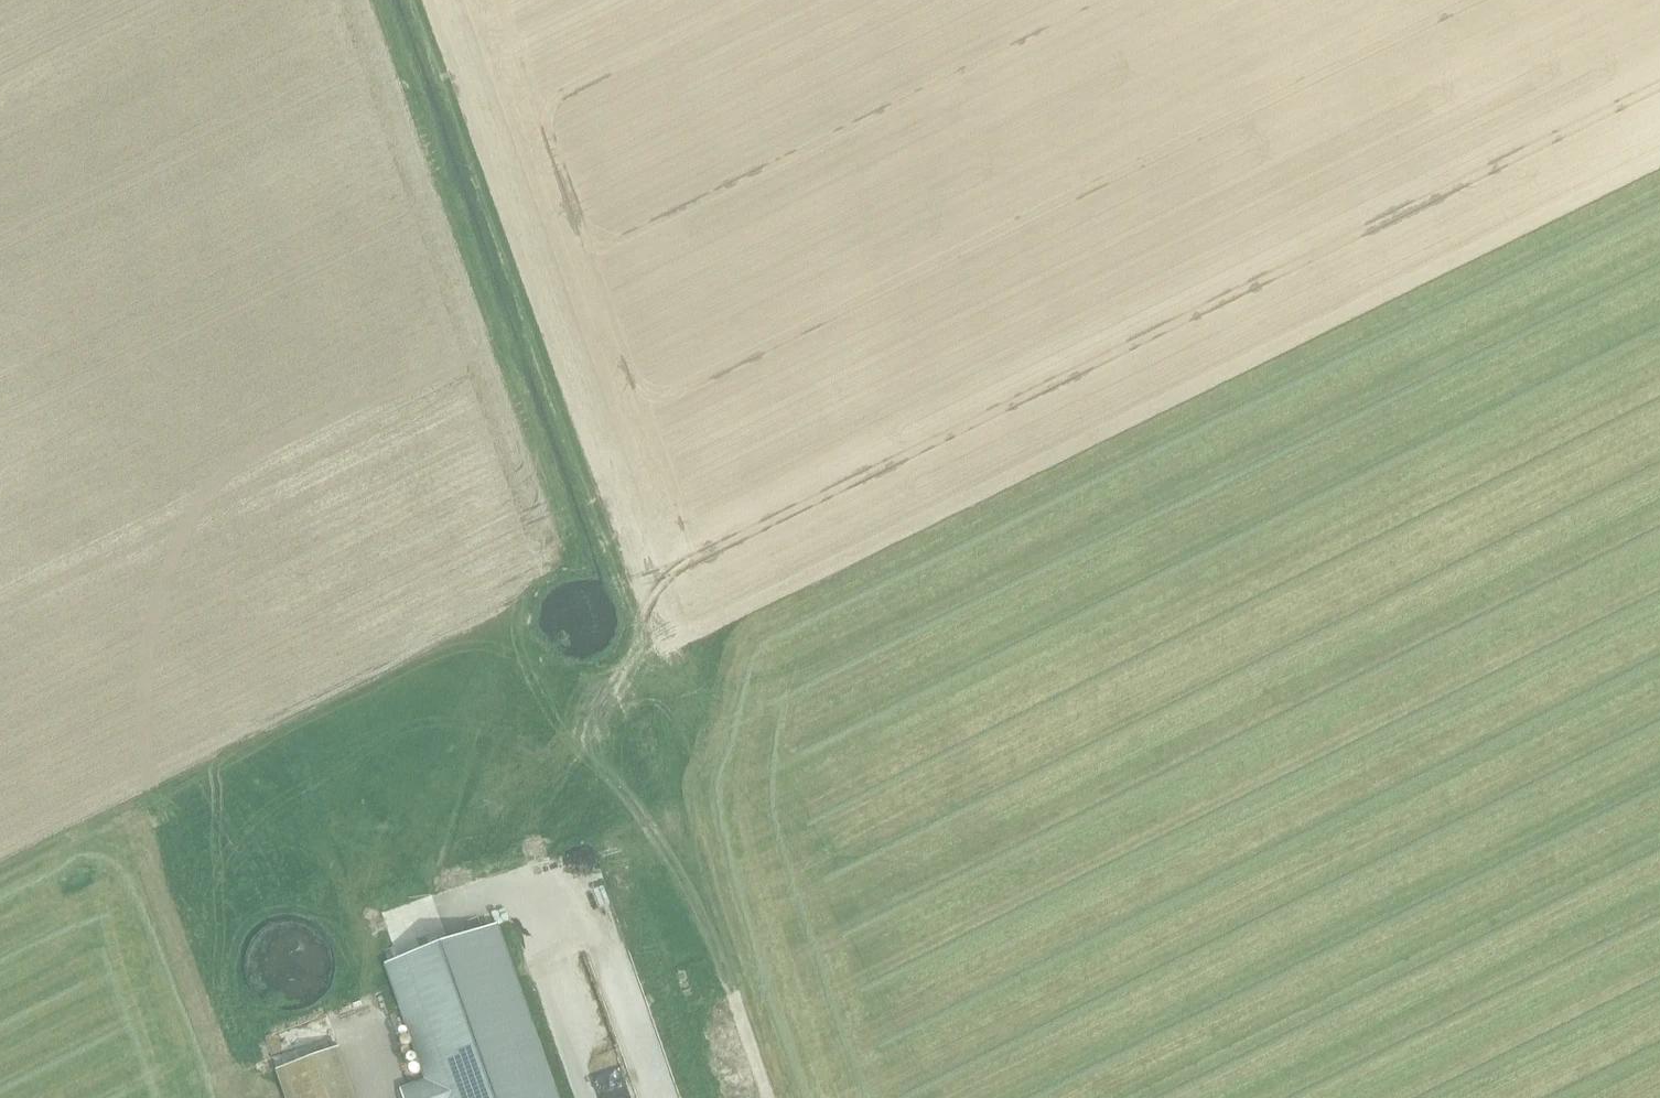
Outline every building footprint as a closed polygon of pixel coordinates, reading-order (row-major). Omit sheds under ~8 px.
[(390,964),(432,1082),(405,1092),(407,1097),(554,1097),(493,927),(390,964)] [(278,1070),(288,1097),(357,1097),(339,1049),(278,1070)]
